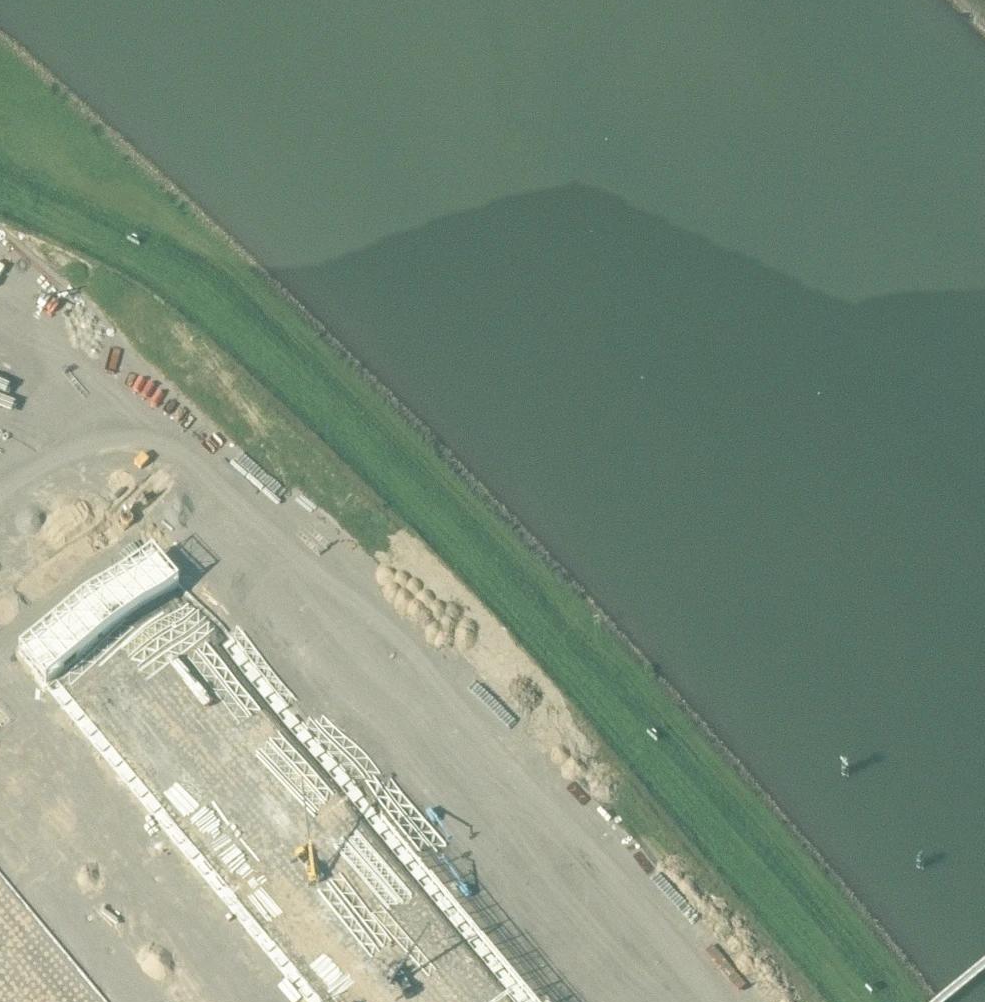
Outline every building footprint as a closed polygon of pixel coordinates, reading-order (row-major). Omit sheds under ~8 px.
[(37,675),(0,705),(0,720),(44,684),(308,1001),(533,1001),(153,542),(19,653),(37,675)] [(0,874),(0,1001),(106,1001),(0,874)]
